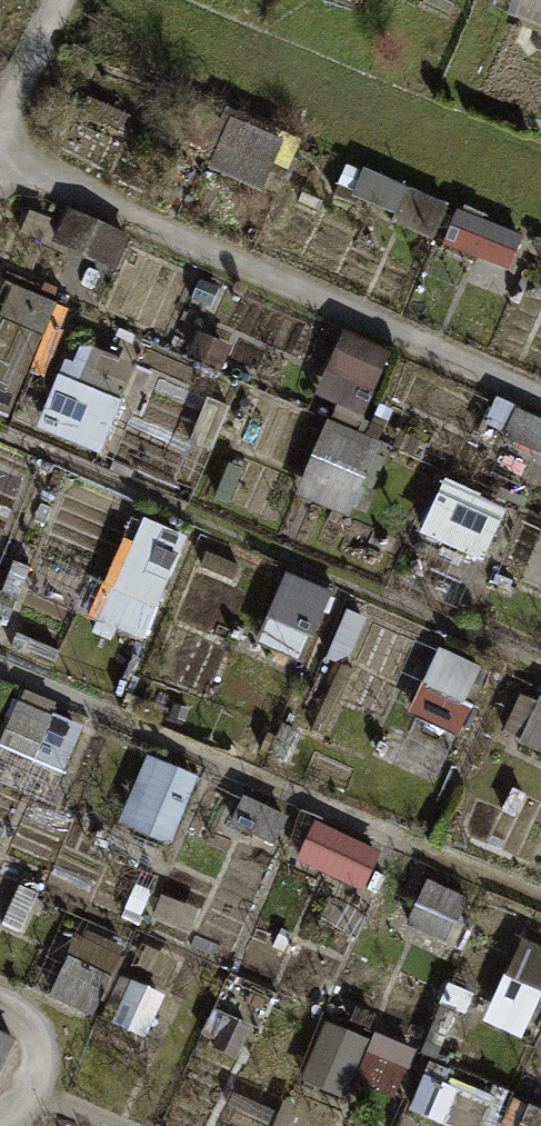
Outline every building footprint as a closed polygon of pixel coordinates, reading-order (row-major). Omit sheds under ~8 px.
[(235,121),(218,174),(272,190),(289,137),(235,121)] [(18,401),(55,312),(17,296),(0,337),(0,393),(18,401)] [(348,332),(324,397),(373,415),(397,350),(348,332)] [(111,454),(143,363),(80,341),(47,432),(111,454)] [(330,420),(300,494),(356,516),(386,442),(330,420)] [(493,556),(511,505),(449,483),(431,535),(493,556)] [(107,620),(151,638),(193,535),(150,517),(107,620)] [(294,572),(264,638),(310,659),(340,594),(294,572)] [(446,647),(415,714),(463,736),(494,669),(446,647)] [(508,744),(540,756),(540,696),(527,691),(508,744)] [(6,744),(70,766),(86,719),(22,697),(6,744)] [(149,757),(133,827),(184,839),(200,769),(149,757)] [(319,824),(304,864),(372,888),(387,849),(319,824)] [(399,1110),(420,1051),(332,1020),(311,1080),(399,1110)]
